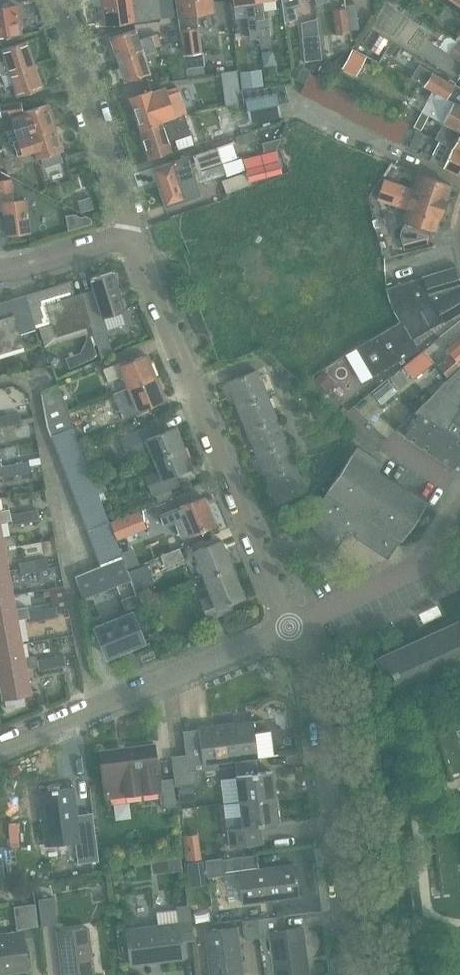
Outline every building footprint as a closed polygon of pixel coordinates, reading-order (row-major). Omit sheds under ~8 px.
[(159,0),(103,0),(106,25),(162,17),(159,0)] [(162,17),(173,16),(171,0),(159,0),(162,17)] [(180,16),(179,16),(181,41),(184,68),(185,75),(189,75),(188,69),(203,67),(198,15),(213,13),(212,2),(211,0),(178,0),(180,16)] [(259,38),(255,0),(233,0),(233,5),(246,4),(250,40),(259,38)] [(259,38),(261,47),(271,46),(267,18),(264,19),(261,1),(272,0),(255,0),(259,38)] [(284,14),(285,21),(297,18),(293,8),(301,5),(299,0),(282,0),(284,14)] [(459,14),(459,0),(439,0),(447,6),(459,14)] [(349,22),(358,20),(356,3),(346,5),(346,7),(349,22)] [(9,41),(9,37),(23,35),(21,23),(18,24),(16,6),(0,8),(0,44),(9,41)] [(346,7),(332,10),(336,34),(350,31),(350,28),(349,22),(348,19),(346,7)] [(358,20),(349,22),(350,28),(350,31),(360,30),(358,20)] [(438,28),(433,36),(441,41),(446,34),(438,28)] [(177,29),(167,31),(168,42),(179,40),(177,29)] [(110,38),(117,60),(154,47),(154,46),(160,45),(157,35),(139,41),(135,30),(110,38)] [(459,61),(459,31),(454,40),(446,34),(441,41),(438,46),(459,61)] [(318,34),(302,36),(305,60),(321,58),(318,34)] [(0,61),(0,76),(35,64),(27,40),(1,48),(5,59),(0,61)] [(180,43),(170,45),(171,53),(181,51),(180,43)] [(392,43),(387,52),(395,56),(400,47),(392,43)] [(154,47),(117,60),(122,76),(147,68),(144,57),(156,54),(154,47)] [(341,68),(355,75),(364,57),(349,50),(341,68)] [(272,51),(261,52),(263,67),(266,67),(274,66),(272,51)] [(0,76),(0,79),(3,87),(13,83),(17,96),(42,88),(35,64),(0,76)] [(418,65),(411,78),(425,86),(432,73),(418,65)] [(182,66),(170,68),(171,77),(184,76),(182,66)] [(246,89),(264,87),(262,69),(249,71),(240,72),(242,90),(246,89)] [(300,69),(296,79),(304,83),(309,74),(300,69)] [(236,70),(219,72),(221,86),(238,83),(236,70)] [(432,90),(459,106),(459,93),(451,89),(453,84),(432,73),(425,86),(432,90)] [(239,90),(235,91),(238,103),(239,111),(247,109),(250,122),(280,115),(278,103),(288,101),(284,84),(267,86),(264,87),(246,89),(242,90),(239,90)] [(131,97),(141,126),(170,116),(186,114),(187,113),(179,90),(169,94),(166,87),(153,91),(153,90),(131,97)] [(421,109),(459,129),(459,106),(432,90),(421,109)] [(9,141),(14,140),(55,124),(49,103),(23,111),(21,112),(19,102),(0,104),(0,106),(1,116),(14,114),(10,116),(14,127),(5,130),(9,141)] [(447,147),(451,149),(452,148),(459,152),(459,129),(421,109),(421,110),(432,116),(433,115),(435,117),(435,118),(443,122),(435,138),(448,144),(447,147)] [(192,133),(186,114),(170,116),(141,126),(151,157),(165,152),(172,150),(169,141),(192,133)] [(63,150),(55,124),(14,140),(19,154),(35,149),(37,158),(41,156),(45,167),(63,162),(59,151),(63,150)] [(418,131),(409,148),(417,152),(425,135),(418,131)] [(237,136),(239,144),(252,140),(249,132),(237,136)] [(282,139),(263,143),(265,153),(272,152),(278,150),(282,139)] [(154,166),(160,184),(195,174),(194,170),(197,169),(199,174),(204,173),(203,169),(203,168),(217,163),(221,161),(216,146),(198,151),(169,161),(154,166)] [(447,147),(443,155),(435,151),(431,160),(459,173),(459,152),(452,148),(451,149),(447,147)] [(272,152),(244,159),(247,171),(250,181),(283,172),(280,159),(278,150),(272,152)] [(195,174),(160,184),(166,204),(201,192),(198,182),(227,172),(223,162),(203,169),(204,173),(199,174),(197,169),(194,170),(195,174)] [(222,180),(226,192),(251,183),(250,181),(247,171),(222,180)] [(393,187),(388,202),(407,209),(404,219),(405,220),(401,235),(404,249),(429,242),(430,228),(435,230),(451,184),(419,174),(412,193),(393,187)] [(3,202),(8,234),(30,231),(25,199),(14,201),(10,179),(0,181),(0,202),(3,202)] [(89,196),(77,200),(80,212),(92,208),(89,196)] [(85,215),(80,216),(81,226),(91,223),(90,217),(85,215)] [(363,225),(365,240),(381,238),(379,223),(363,225)] [(365,263),(371,278),(385,272),(380,258),(365,263)] [(387,288),(394,308),(397,312),(402,320),(356,346),(373,375),(419,348),(413,338),(444,320),(459,311),(459,276),(457,265),(415,278),(407,281),(387,288)] [(83,292),(83,293),(93,324),(92,325),(95,334),(103,359),(116,355),(111,342),(108,331),(109,330),(104,316),(126,309),(114,271),(91,278),(95,289),(83,292)] [(40,290),(26,294),(37,328),(52,323),(56,336),(85,327),(87,333),(85,341),(83,346),(80,352),(64,358),(68,368),(78,364),(93,358),(96,353),(90,336),(95,334),(92,325),(93,324),(83,293),(76,294),(72,281),(72,280),(40,290)] [(37,328),(26,294),(14,298),(0,302),(0,353),(25,345),(21,333),(37,328)] [(449,378),(459,367),(459,335),(458,334),(449,342),(451,344),(446,348),(450,354),(438,364),(449,378)] [(403,366),(412,378),(432,362),(423,350),(422,352),(403,366)] [(36,354),(33,360),(34,368),(45,365),(43,353),(36,354)] [(49,353),(46,358),(48,363),(52,365),(56,363),(59,358),(49,353)] [(125,374),(129,387),(156,376),(148,354),(121,365),(120,362),(104,368),(109,381),(125,374)] [(296,482),(277,419),(286,416),(277,385),(264,389),(261,378),(272,375),(266,357),(235,366),(272,489),(296,482)] [(405,436),(459,471),(459,367),(449,378),(415,411),(420,414),(405,436)] [(398,369),(389,377),(396,386),(406,379),(398,369)] [(322,371),(315,380),(327,390),(335,381),(322,371)] [(285,373),(276,377),(283,393),(292,389),(285,373)] [(156,376),(129,387),(135,400),(119,406),(124,418),(140,412),(139,408),(165,398),(156,376)] [(41,390),(47,426),(70,417),(68,412),(58,384),(41,390)] [(80,408),(68,412),(70,417),(47,426),(51,437),(74,428),(72,423),(85,418),(80,408)] [(0,416),(0,421),(21,417),(20,412),(0,416)] [(0,421),(0,427),(22,423),(21,419),(21,417),(0,421)] [(151,448),(155,458),(185,446),(177,427),(156,435),(151,424),(121,436),(130,457),(151,448)] [(56,448),(79,440),(74,428),(51,437),(56,448)] [(56,448),(60,460),(83,452),(80,444),(79,440),(56,448)] [(84,451),(92,452),(94,443),(85,442),(84,451)] [(185,446),(155,458),(160,470),(146,475),(154,496),(176,486),(171,475),(193,466),(185,446)] [(340,550),(341,550),(337,547),(348,531),(388,558),(399,542),(424,504),(377,472),(383,463),(358,446),(351,456),(315,510),(307,516),(317,529),(328,541),(340,550)] [(60,460),(64,472),(87,463),(83,452),(60,460)] [(313,462),(317,472),(325,468),(321,458),(313,462)] [(3,471),(30,466),(29,460),(1,465),(1,461),(0,461),(0,472),(3,471)] [(64,472),(69,483),(92,475),(87,463),(64,472)] [(30,466),(3,471),(3,475),(31,470),(30,466)] [(73,495),(96,487),(92,475),(69,483),(73,495)] [(102,479),(95,482),(99,493),(107,490),(102,479)] [(78,507),(101,498),(96,487),(73,495),(78,507)] [(179,506),(160,514),(163,521),(164,525),(174,521),(181,538),(190,534),(216,524),(204,496),(179,506)] [(78,507),(82,518),(105,510),(101,498),(78,507)] [(11,520),(39,515),(37,509),(10,514),(9,509),(0,511),(0,522),(11,520)] [(82,518),(87,530),(109,522),(105,510),(82,518)] [(140,511),(110,522),(114,533),(116,539),(146,527),(140,511)] [(39,515),(11,520),(12,524),(39,519),(39,515)] [(91,542),(114,533),(110,522),(109,522),(87,530),(91,542)] [(4,545),(15,543),(14,534),(2,536),(0,525),(0,546),(4,545)] [(91,542),(95,553),(118,545),(116,539),(114,533),(91,542)] [(193,550),(204,576),(232,565),(221,539),(193,550)] [(9,571),(4,545),(0,546),(0,572),(9,571)] [(95,553),(100,565),(123,556),(118,545),(95,553)] [(160,555),(165,567),(184,559),(179,548),(160,555)] [(123,556),(100,565),(75,574),(83,598),(131,580),(123,556)] [(19,563),(20,568),(47,563),(47,558),(19,563)] [(21,574),(49,568),(47,563),(20,568),(21,574)] [(151,582),(144,564),(128,570),(135,589),(151,582)] [(232,565),(204,576),(212,596),(201,600),(209,618),(219,614),(232,609),(229,602),(244,596),(232,565)] [(13,596),(9,571),(0,572),(0,599),(13,596)] [(0,599),(0,623),(17,620),(17,618),(29,616),(28,611),(27,605),(15,607),(13,596),(0,599)] [(436,604),(417,613),(422,623),(441,614),(436,604)] [(28,611),(29,616),(56,612),(55,606),(28,611)] [(56,612),(29,616),(30,622),(57,617),(56,612)] [(96,626),(108,656),(133,646),(145,641),(133,612),(96,626)] [(394,693),(459,663),(459,619),(399,647),(377,657),(394,693)] [(22,644),(17,620),(0,623),(0,647),(22,644)] [(27,668),(39,665),(66,660),(65,655),(37,660),(37,656),(25,658),(22,644),(0,647),(0,674),(27,668)] [(66,660),(39,665),(39,670),(62,666),(67,665),(66,660)] [(0,674),(0,678),(4,697),(31,693),(27,668),(0,674)] [(217,763),(235,760),(256,758),(258,758),(253,722),(199,728),(201,738),(185,740),(186,755),(172,757),(175,784),(192,782),(196,778),(195,770),(217,767),(217,763)] [(101,751),(107,796),(159,790),(161,806),(175,804),(171,777),(158,779),(153,745),(101,751)] [(236,776),(239,801),(275,796),(272,771),(258,773),(256,758),(235,760),(237,776),(236,776)] [(40,792),(47,845),(76,841),(79,863),(99,860),(96,834),(80,836),(73,787),(40,792)] [(177,788),(179,804),(191,802),(189,787),(177,788)] [(275,796),(239,801),(241,816),(227,818),(229,829),(228,829),(230,847),(263,843),(261,825),(279,822),(275,796)] [(189,809),(179,810),(180,819),(190,827),(198,817),(189,809)] [(9,888),(3,846),(0,846),(0,889),(9,888)] [(200,852),(183,854),(184,861),(201,859),(200,852)] [(222,859),(224,876),(239,874),(243,903),(299,896),(295,865),(254,870),(252,855),(222,859)] [(179,858),(171,859),(173,872),(181,871),(179,858)] [(202,860),(186,863),(189,885),(204,883),(202,860)] [(39,898),(42,925),(57,923),(53,896),(39,898)] [(14,906),(17,928),(37,926),(35,904),(14,906)] [(126,929),(131,964),(151,962),(151,960),(183,956),(181,940),(194,938),(193,927),(190,906),(177,908),(179,922),(126,929)] [(307,957),(303,928),(286,930),(284,916),(243,921),(245,940),(271,936),(276,974),(306,974),(303,958),(307,957)] [(211,974),(243,974),(237,927),(205,931),(211,974)] [(63,974),(94,974),(88,928),(58,932),(63,974)] [(27,970),(24,942),(19,942),(17,933),(12,934),(0,935),(0,973),(27,970)]
